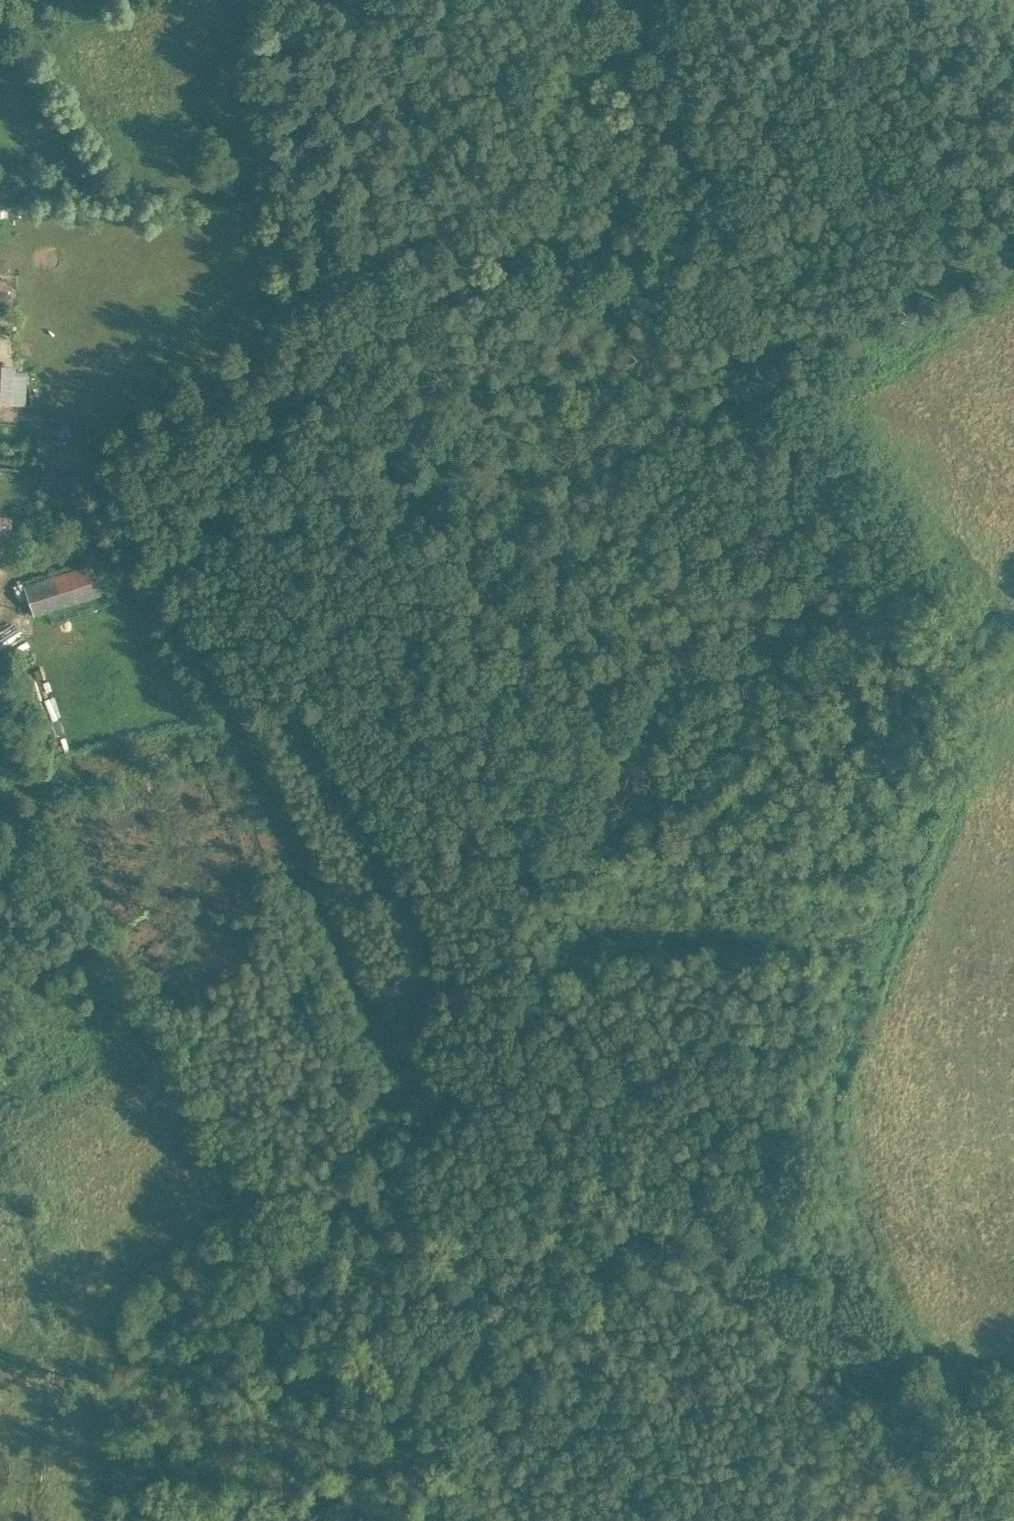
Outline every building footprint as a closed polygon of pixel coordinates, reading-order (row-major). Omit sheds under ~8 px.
[(93,168),(78,180),(86,190),(101,178),(93,168)] [(14,370),(0,369),(0,405),(13,406),(14,370)] [(10,553),(12,538),(0,536),(0,551),(10,553)] [(110,589),(101,558),(23,582),(33,614),(110,589)]
